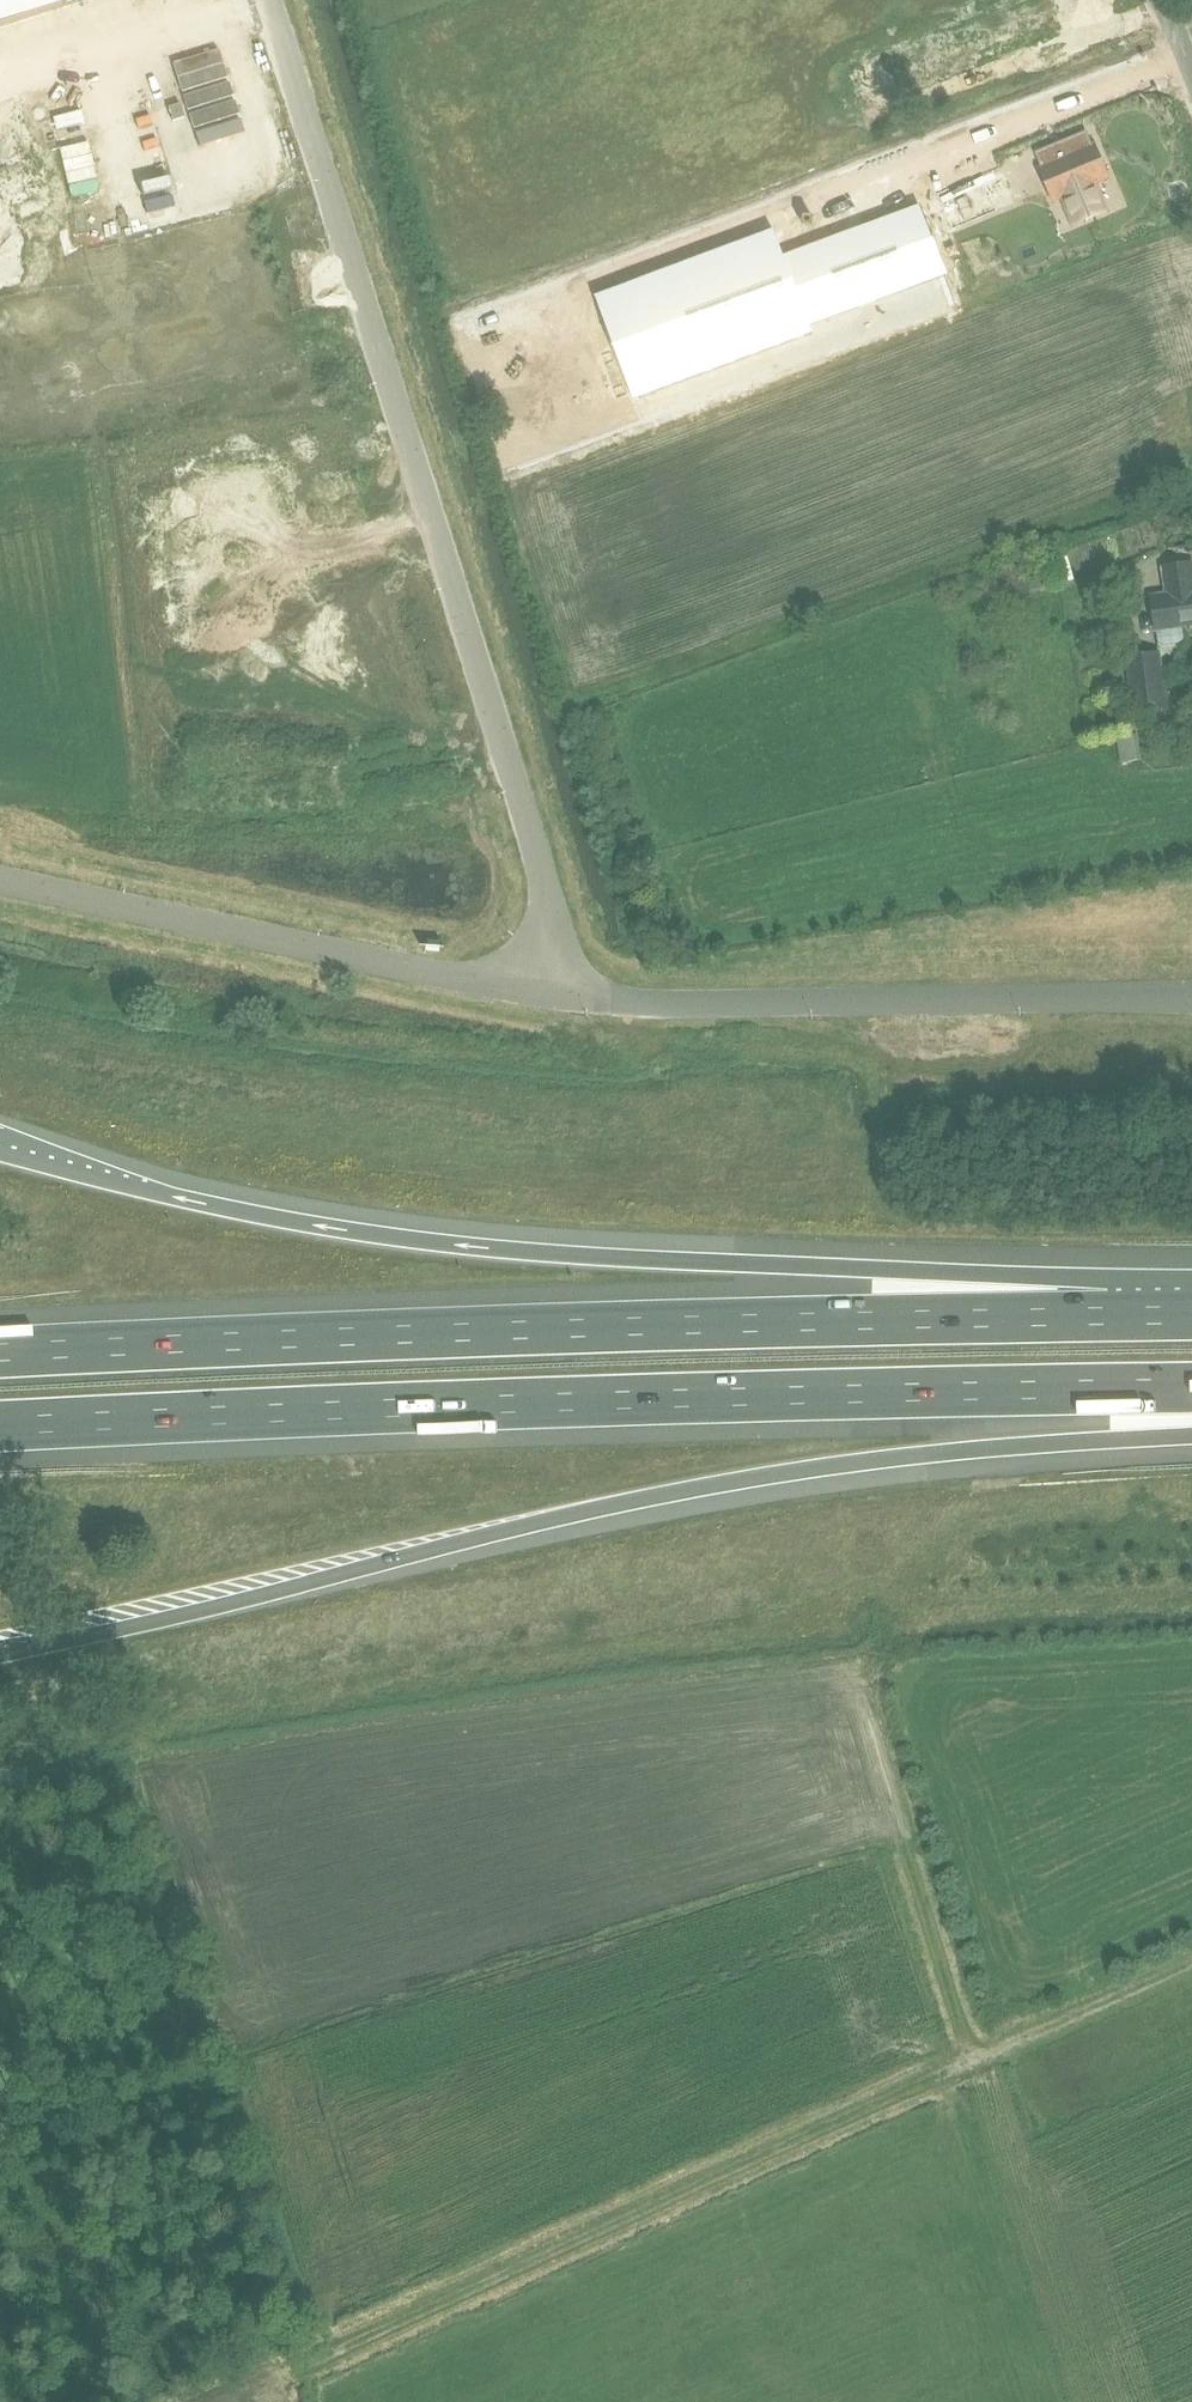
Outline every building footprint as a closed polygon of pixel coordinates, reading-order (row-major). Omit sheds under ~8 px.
[(88,0),(0,0),(0,27),(88,0)] [(1087,131),(1035,153),(1041,168),(1040,169),(1054,202),(1063,198),(1074,224),(1105,211),(1094,185),(1109,179),(1095,146),(1093,147),(1087,131)] [(774,231),(597,298),(634,399),(811,333),(809,326),(946,275),(920,207),(784,258),(774,231)] [(1077,549),(1065,552),(1073,585),(1086,581),(1077,549)] [(1191,563),(1163,568),(1167,596),(1152,598),(1156,630),(1191,624),(1191,564),(1191,563)] [(1134,707),(1166,702),(1160,654),(1127,658),(1134,707)] [(1120,763),(1142,760),(1140,735),(1117,737),(1120,763)]
